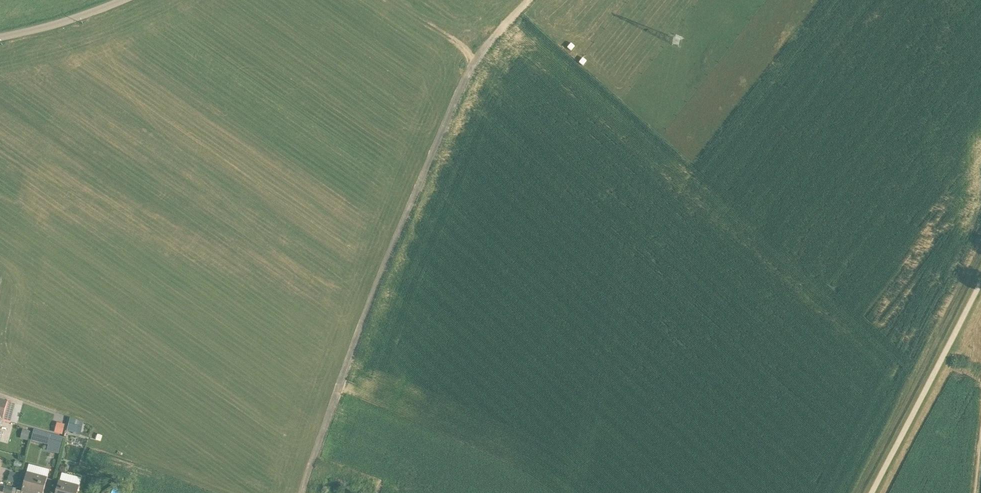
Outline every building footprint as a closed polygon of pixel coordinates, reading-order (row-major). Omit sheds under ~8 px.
[(10,423),(15,404),(0,400),(0,420),(10,423)] [(64,425),(57,423),(54,432),(62,434),(64,425)] [(81,426),(71,424),(69,431),(79,434),(81,426)] [(24,429),(21,439),(28,441),(31,431),(24,429)] [(33,436),(33,444),(42,444),(42,436),(33,436)] [(6,481),(6,483),(13,485),(14,483),(15,483),(18,474),(10,472),(7,481),(6,481)] [(28,492),(43,492),(47,478),(27,472),(21,491),(28,492)] [(55,492),(77,492),(79,486),(81,478),(62,473),(60,481),(59,480),(55,492)]
